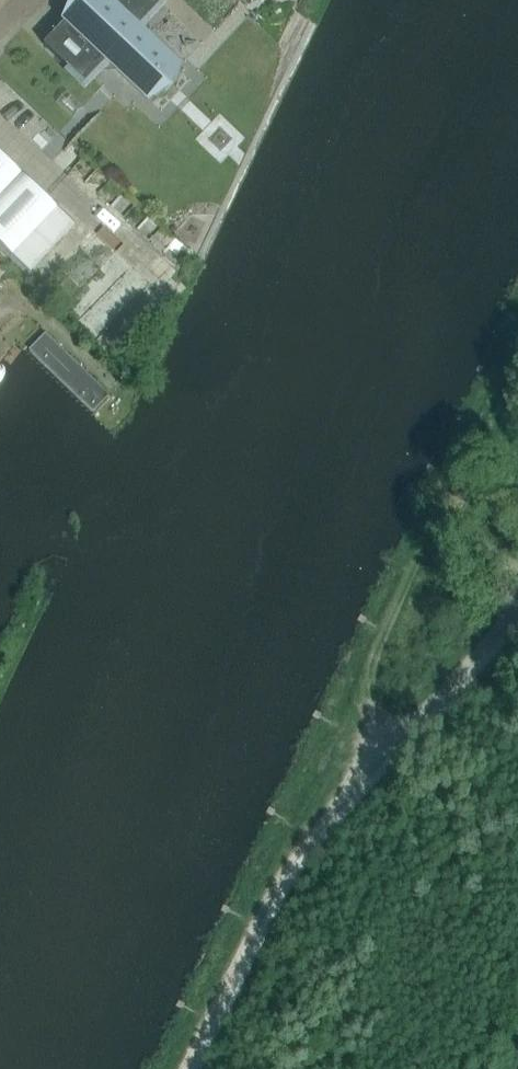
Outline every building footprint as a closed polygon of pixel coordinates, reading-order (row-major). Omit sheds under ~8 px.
[(43,44),(84,83),(108,58),(145,92),(171,64),(135,30),(159,5),(154,0),(84,0),(65,20),(65,21),(43,44)] [(55,200),(0,149),(0,240),(9,249),(55,200)] [(15,267),(0,253),(0,283),(15,267)] [(137,395),(64,328),(33,360),(105,431),(137,395)] [(450,499),(462,504),(468,490),(456,485),(450,499)]
